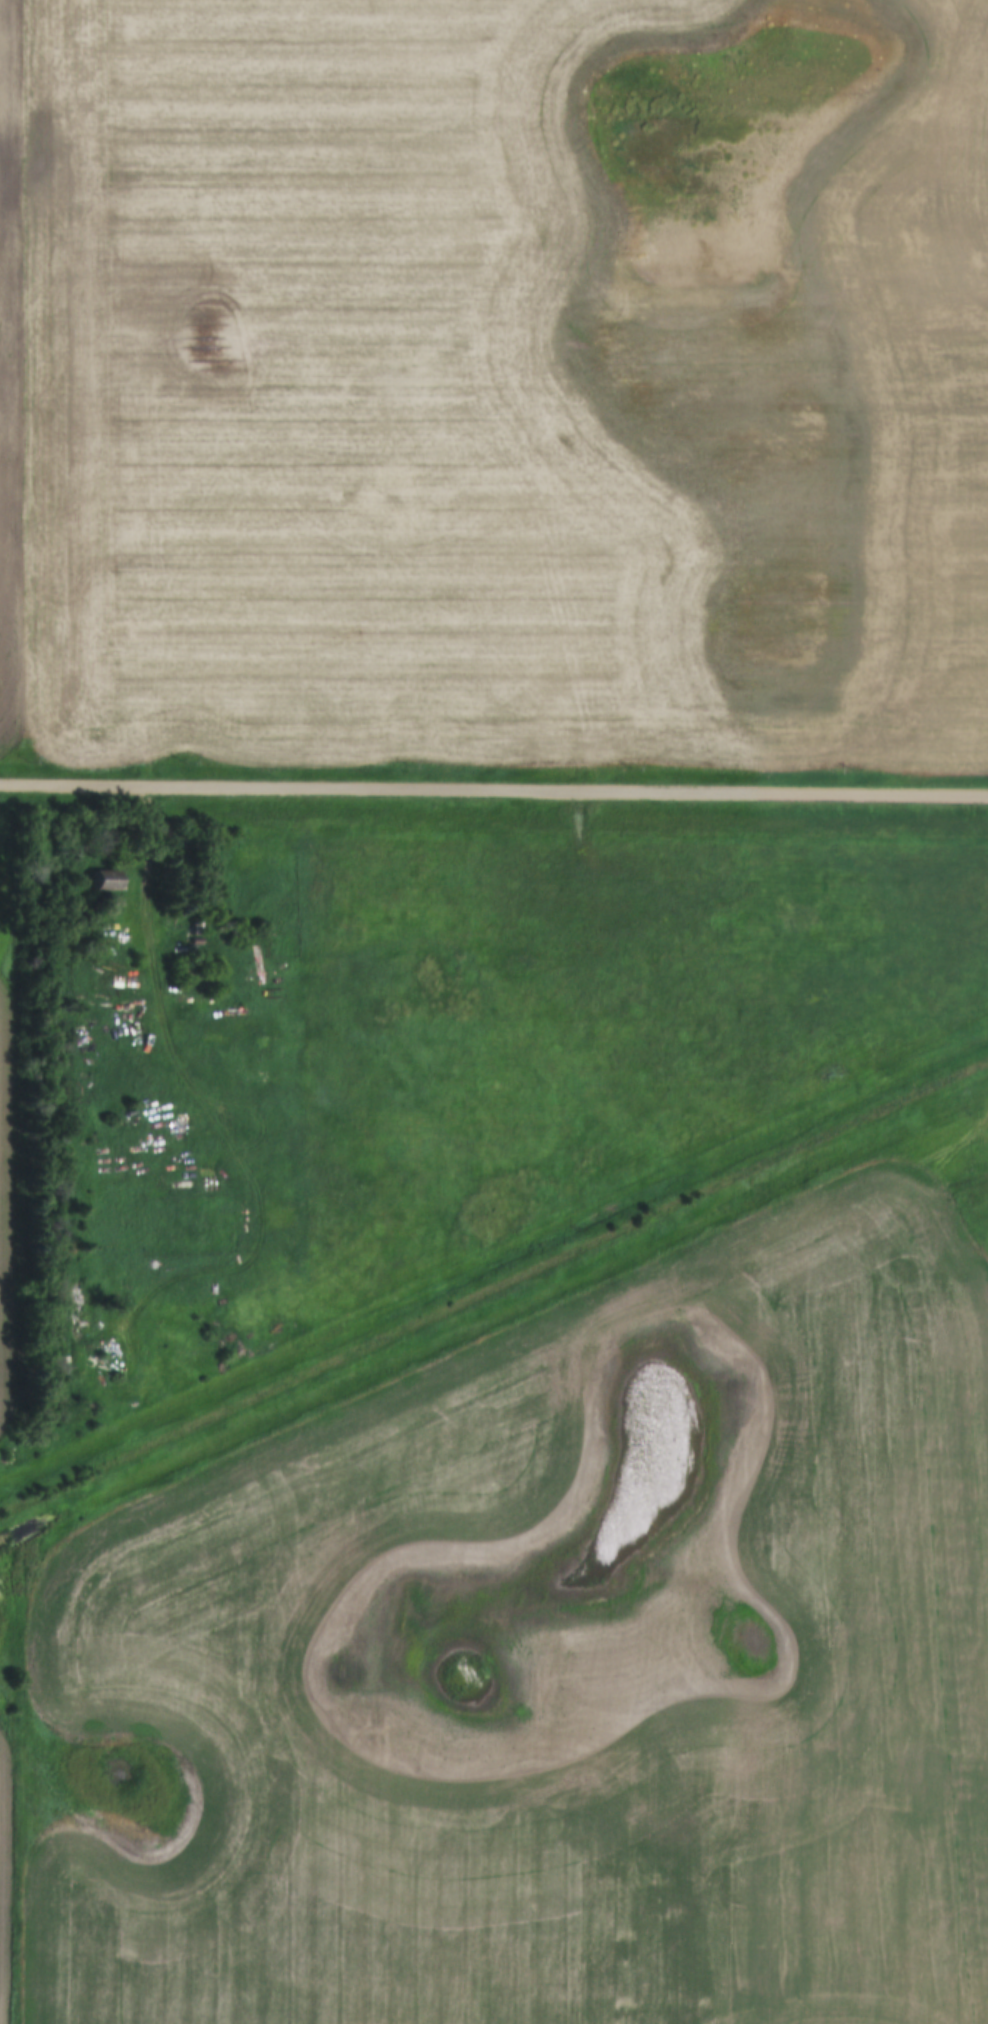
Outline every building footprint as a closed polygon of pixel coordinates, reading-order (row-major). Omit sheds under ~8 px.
[(93,891),(122,891),(122,872),(93,872),(93,891)] [(202,924),(191,924),(191,935),(202,935),(202,924)] [(192,971),(194,963),(188,961),(186,969),(192,971)] [(72,1004),(72,1028),(85,1028),(85,1004),(72,1004)]
